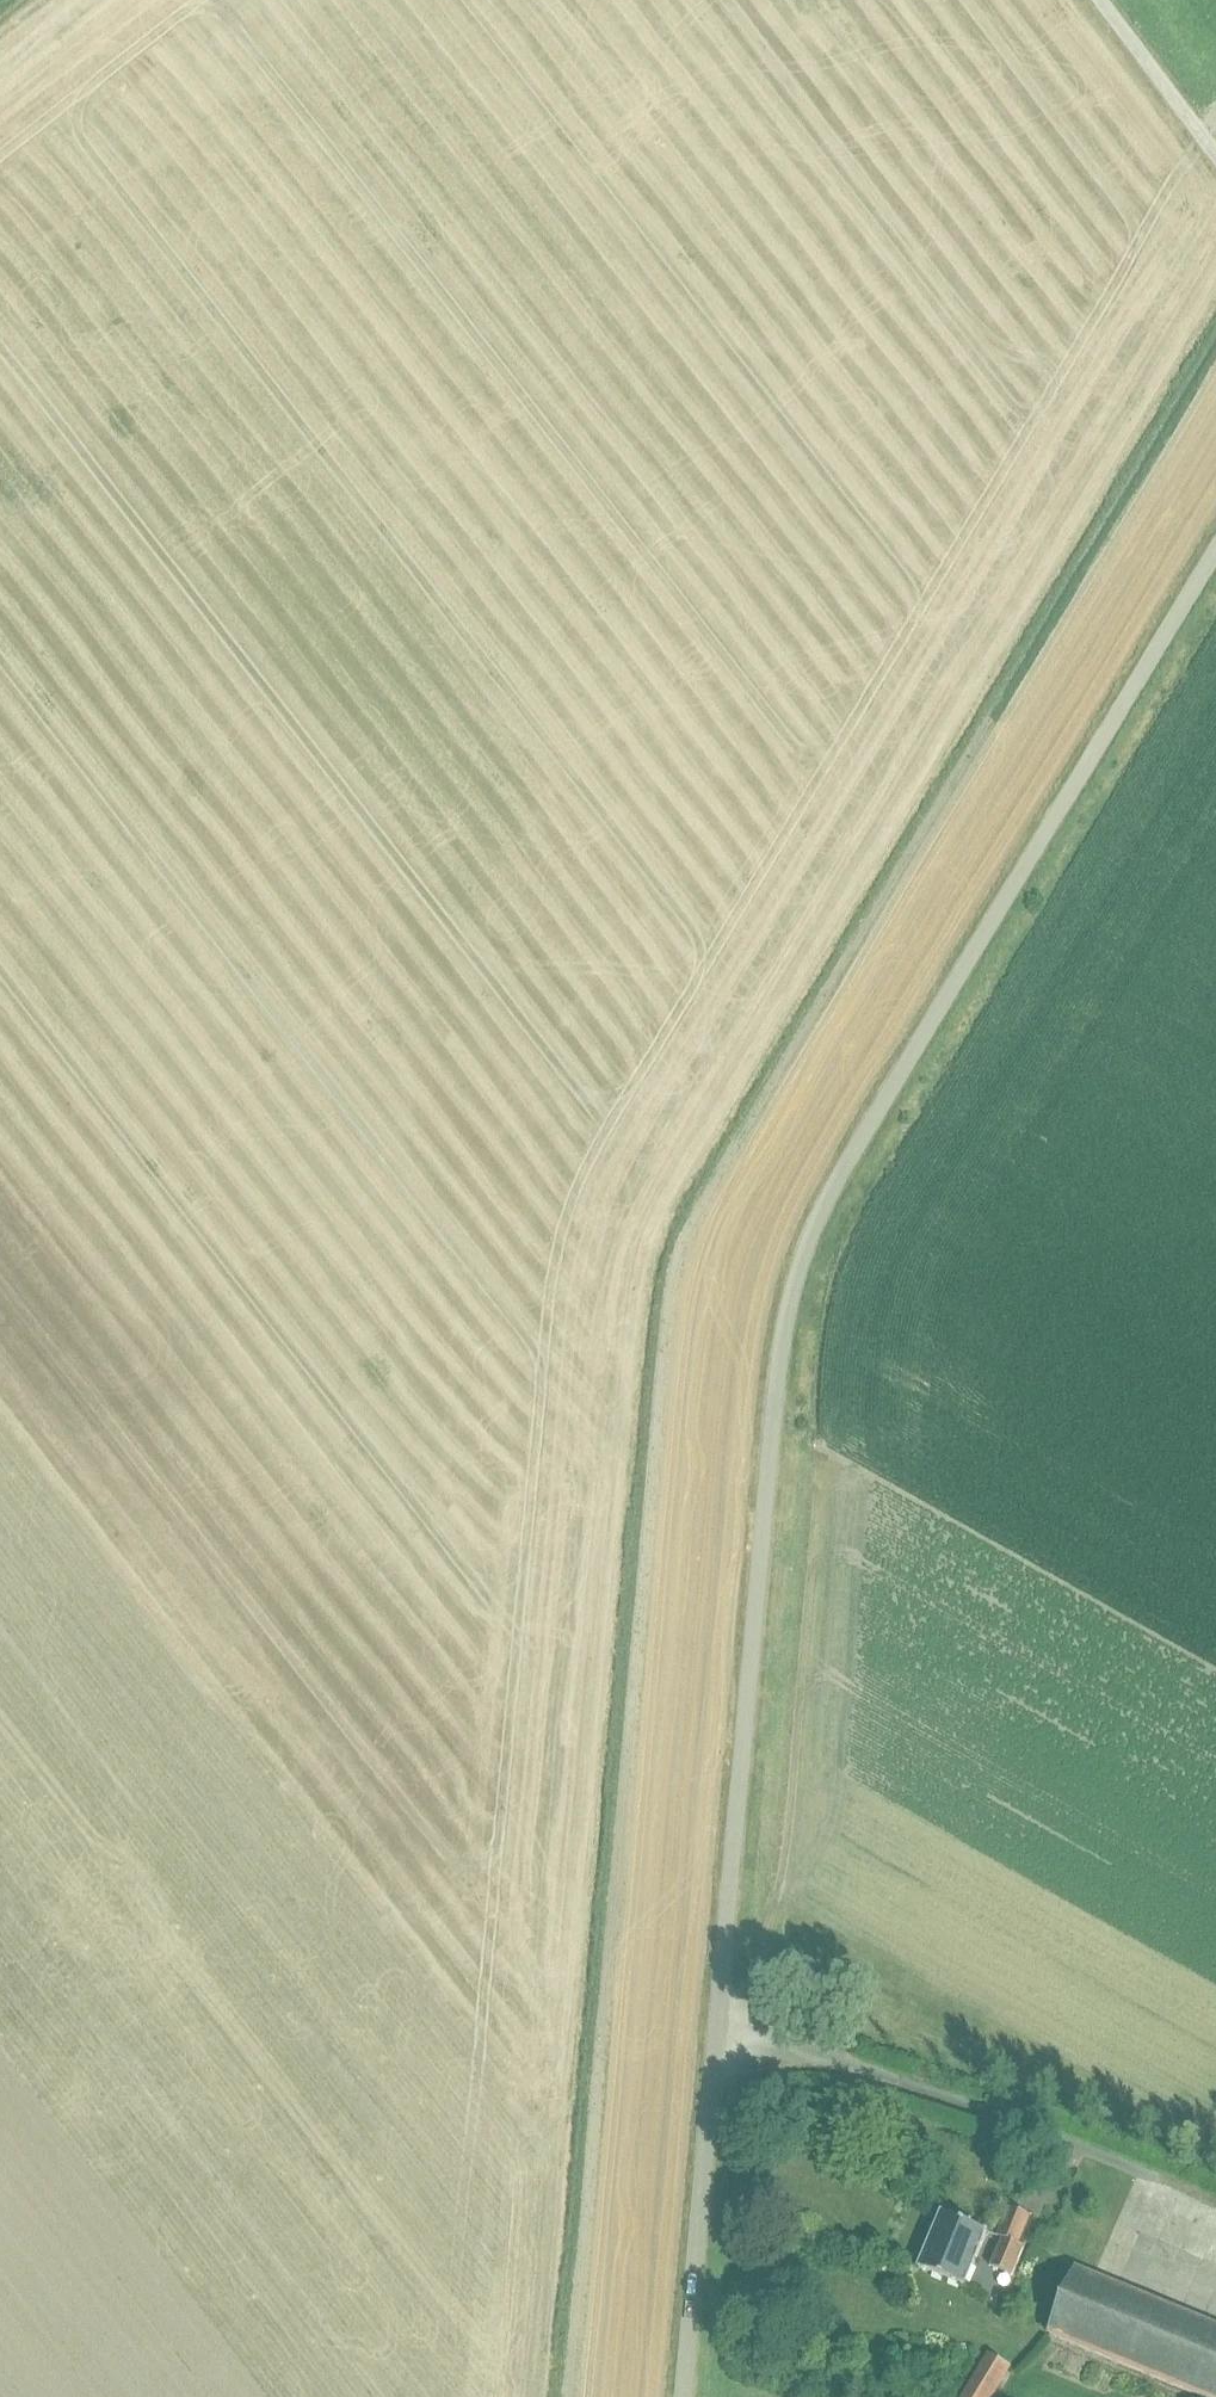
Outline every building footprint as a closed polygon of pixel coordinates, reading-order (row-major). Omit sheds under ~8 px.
[(1020,2245),(1032,2216),(1012,2208),(1000,2236),(1004,2238),(992,2267),(1013,2276),(1025,2247),(1020,2245)] [(920,2268),(966,2286),(988,2232),(942,2213),(920,2268)] [(1202,2396),(1215,2396),(1215,2326),(1077,2269),(1050,2335),(1202,2396)] [(988,2354),(962,2396),(994,2396),(1012,2368),(988,2354)]
